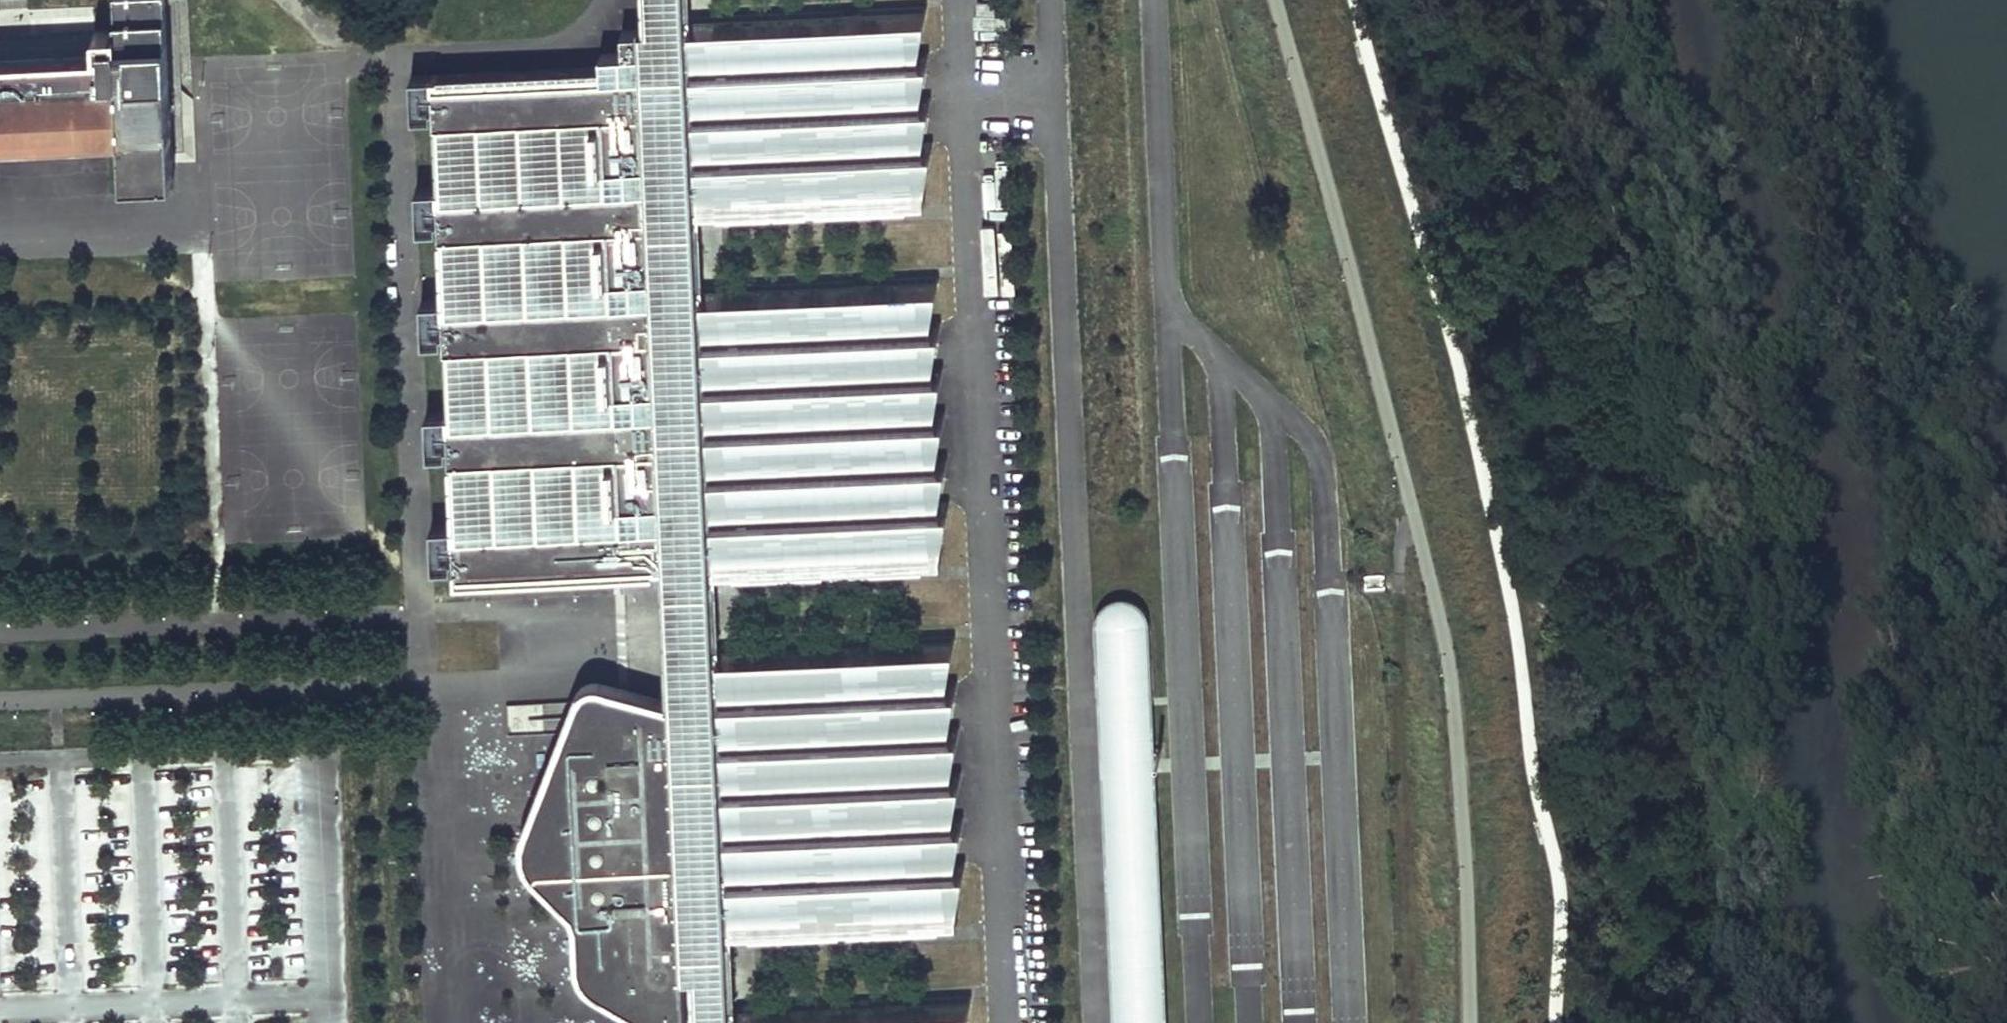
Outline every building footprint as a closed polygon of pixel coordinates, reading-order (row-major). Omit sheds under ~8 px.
[(120,128),(123,171),(173,172),(167,0),(114,0),(115,23),(97,22),(97,43),(0,48),(0,131),(120,128)] [(715,576),(705,577),(692,287),(702,286),(699,217),(689,217),(680,17),(690,17),(689,0),(647,0),(648,28),(640,29),(663,564),(670,705),(670,712),(671,712),(682,964),(681,964),(682,972),(683,972),(697,971),(699,1022),(725,1022),(724,1007),(734,1006),(731,937),(721,937),(708,647),(718,647),(715,576)] [(699,217),(921,207),(923,206),(924,205),(923,197),(933,141),(923,142),(931,96),(921,97),(929,51),(919,52),(927,7),(690,17),(680,17),(689,217),(699,217)] [(663,564),(640,29),(621,30),(622,52),(599,53),(600,66),(433,74),(435,123),(601,116),(604,180),(438,188),(440,235),(607,228),(610,292),(443,299),(445,348),(612,340),(614,404),(448,412),(450,459),(617,452),(620,516),(453,524),(455,565),(458,565),(459,573),(663,564)] [(715,576),(938,566),(939,566),(940,565),(940,564),(939,556),(949,501),(939,501),(947,455),(937,456),(945,410),(935,411),(943,365),(933,366),(941,321),(931,321),(939,276),(702,286),(692,287),(705,577),(715,576)] [(1147,617),(1146,613),(1143,607),(1139,602),(1134,599),(1127,596),(1120,596),(1114,597),(1107,600),(1101,605),(1097,612),(1095,620),(1112,1022),(1165,1022),(1147,617)] [(731,937),(954,927),(955,926),(956,926),(956,925),(955,917),(965,861),(955,861),(963,816),(953,816),(961,771),(951,771),(959,726),(949,727),(957,681),(947,682),(955,636),(718,647),(708,647),(721,937),(731,937)] [(604,741),(637,740),(636,728),(653,727),(652,712),(670,712),(670,705),(599,685),(592,685),(585,689),(580,695),(529,829),(525,840),(526,852),(529,862),(536,872),(544,879),(558,893),(574,909),(578,918),(583,972),(589,980),(596,986),(660,1022),(685,1022),(683,972),(682,972),(681,964),(630,966),(627,887),(610,887),(604,741)] [(510,730),(537,729),(536,703),(509,704),(510,730)] [(682,964),(671,712),(670,712),(652,712),(653,727),(636,728),(637,740),(604,741),(610,887),(627,887),(630,966),(681,964),(682,964)] [(1231,968),(1257,968),(1257,948),(1231,949),(1231,968)] [(971,996),(734,1006),(724,1007),(725,1022),(967,1022),(971,996)]
